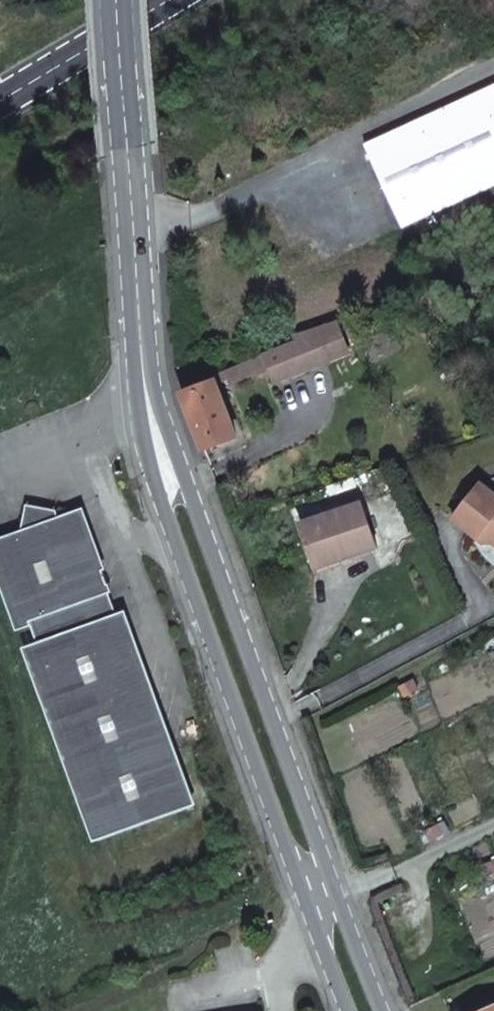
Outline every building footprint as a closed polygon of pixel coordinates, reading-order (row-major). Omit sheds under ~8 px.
[(493,192),(493,93),(366,149),(402,233),(493,192)] [(350,352),(337,320),(295,336),(298,341),(264,355),(269,369),(274,382),(350,352)] [(264,355),(211,378),(213,383),(215,381),(217,387),(222,384),(224,389),(269,369),(264,355)] [(213,383),(182,394),(204,450),(237,438),(217,387),(215,381),(213,383)] [(477,540),(480,535),(483,537),(493,545),(493,546),(493,496),(480,485),(452,520),(477,540)] [(341,560),(376,548),(361,504),(300,525),(314,564),(339,555),(341,560)] [(96,842),(191,808),(123,618),(118,620),(109,623),(100,598),(109,595),(81,516),(59,524),(56,514),(28,509),(22,537),(0,545),(0,575),(19,628),(29,624),(38,649),(28,652),(96,842)] [(493,545),(483,537),(480,535),(477,540),(484,545),(493,545)] [(339,555),(314,564),(315,569),(341,560),(339,555)] [(100,598),(109,623),(118,620),(109,595),(100,598)] [(404,697),(419,690),(413,679),(399,686),(404,697)] [(424,834),(439,826),(435,817),(419,825),(424,834)]
